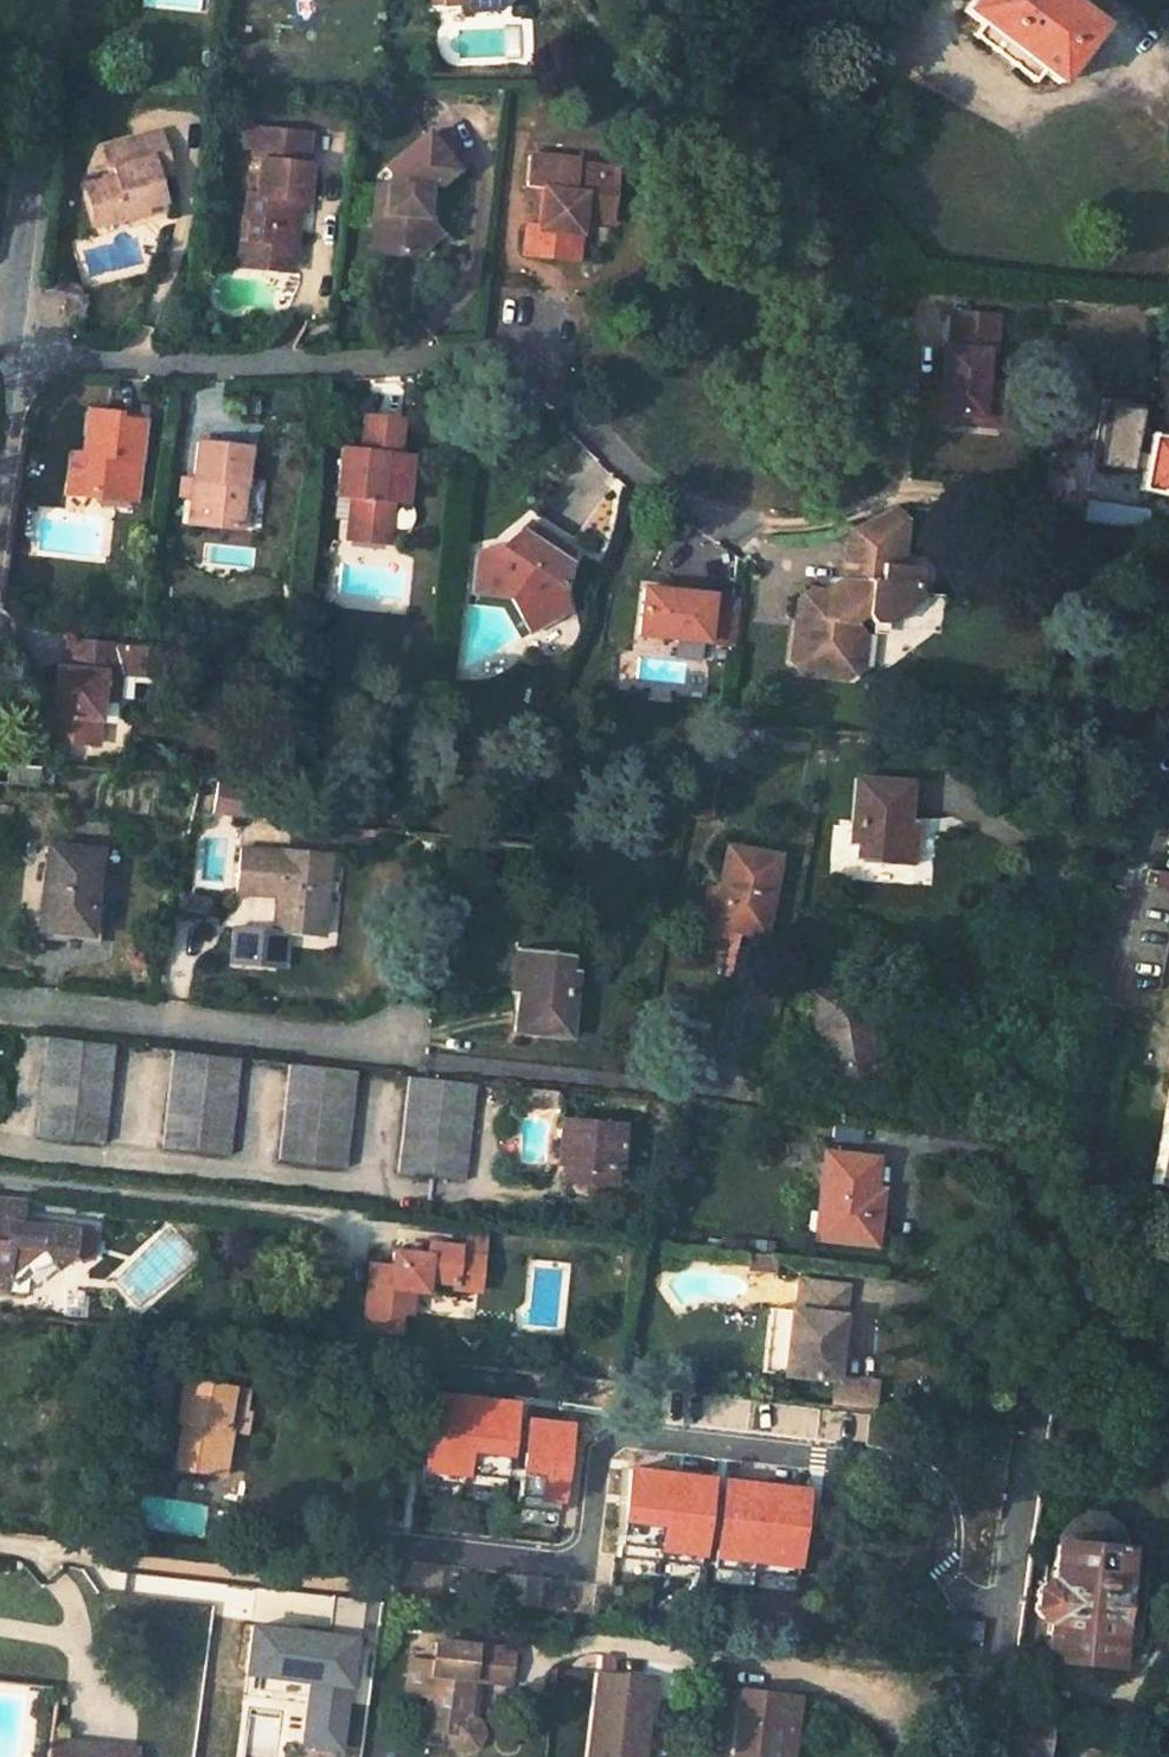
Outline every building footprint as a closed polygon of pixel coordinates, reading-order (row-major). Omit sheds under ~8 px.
[(456,11),(480,13),(483,22),(516,25),(520,23),(524,18),(525,16),(526,2),(555,6),(556,0),(458,0),(456,11)] [(1068,0),(974,0),(964,13),(979,25),(971,35),(1034,83),(1042,72),(1059,83),(1101,26),(1068,0)] [(79,183),(88,227),(119,221),(118,217),(135,215),(134,208),(154,204),(148,165),(159,163),(154,131),(99,144),(103,166),(105,177),(79,183)] [(252,168),(250,188),(240,187),(237,223),(245,224),(244,243),(265,245),(262,262),(290,265),(292,236),(295,208),(304,209),(308,169),(300,168),(302,141),(240,135),(238,154),(248,155),(247,167),(252,168)] [(99,144),(88,147),(91,168),(103,166),(99,144)] [(455,180),(426,144),(383,177),(390,187),(389,198),(383,237),(376,236),(373,261),(415,264),(416,249),(433,234),(421,225),(424,198),(433,197),(434,195),(455,180)] [(579,171),(534,166),(529,208),(542,211),(537,238),(551,239),(546,265),(580,270),(585,226),(612,230),(620,186),(578,180),(579,171)] [(389,198),(376,195),(371,236),(376,236),(383,237),(389,198)] [(119,223),(156,215),(154,204),(134,208),(135,215),(118,217),(119,221),(119,223)] [(301,238),(304,209),(295,208),(292,236),(301,238)] [(237,223),(232,272),(289,279),(290,265),(262,262),(265,245),(244,243),(245,224),(237,223)] [(439,241),(433,234),(416,249),(415,264),(439,241)] [(537,238),(529,237),(527,262),(546,265),(551,239),(537,238)] [(931,424),(982,425),(985,342),(996,342),(997,311),(945,310),(944,345),(933,345),(931,424)] [(1097,467),(1128,469),(1133,408),(1102,406),(1097,467)] [(68,460),(62,503),(91,506),(92,495),(127,500),(138,429),(117,427),(118,419),(87,416),(82,462),(68,460)] [(138,421),(118,419),(117,427),(138,429),(138,421)] [(401,514),(406,467),(393,466),(397,430),(357,426),(355,456),(338,454),(333,503),(332,526),(346,527),(345,536),(385,541),(389,513),(401,514)] [(1148,439),(1139,493),(1168,500),(1168,442),(1148,439)] [(185,447),(179,533),(229,537),(236,452),(185,447)] [(229,537),(239,538),(243,491),(233,490),(229,537)] [(126,511),(127,500),(92,495),(91,506),(126,511)] [(828,602),(811,600),(799,609),(793,671),(802,682),(851,687),(861,679),(865,641),(855,630),(865,621),(875,632),(891,633),(920,610),(923,583),(918,578),(905,576),(910,530),(897,516),(870,530),(851,538),(845,598),(848,603),(839,609),(832,598),(828,602)] [(477,561),(473,603),(512,607),(532,643),(570,622),(565,597),(577,559),(533,529),(523,538),(501,555),(477,561)] [(384,556),(385,541),(345,536),(343,551),(384,556)] [(634,641),(734,643),(735,590),(635,588),(634,641)] [(118,654),(64,649),(61,678),(55,678),(51,721),(46,720),(43,745),(93,751),(96,710),(99,683),(116,685),(118,654)] [(112,711),(116,685),(99,683),(96,710),(112,711)] [(677,689),(674,707),(682,712),(691,708),(693,698),(687,688),(677,689)] [(858,845),(855,871),(900,877),(905,842),(893,839),(898,797),(851,788),(844,842),(858,845)] [(1103,838),(1101,853),(1115,861),(1119,842),(1103,838)] [(710,853),(699,926),(745,934),(757,860),(710,853)] [(105,864),(60,857),(50,937),(96,943),(105,864)] [(332,865),(248,861),(245,901),(287,905),(284,946),(326,949),(332,865)] [(1154,888),(1168,891),(1168,876),(1156,874),(1154,888)] [(584,956),(529,945),(511,1024),(566,1036),(584,956)] [(812,1010),(829,1106),(874,1098),(863,1044),(868,1043),(861,1001),(812,1010)] [(51,1046),(36,1148),(101,1155),(114,1054),(51,1046)] [(174,1060),(163,1162),(228,1169),(240,1067),(174,1060)] [(1147,1183),(1168,1188),(1168,1069),(1147,1183)] [(294,1072),(282,1175),(347,1181),(358,1080),(294,1072)] [(427,1087),(407,1085),(395,1187),(425,1190),(439,1089),(427,1087)] [(466,1091),(439,1089),(425,1190),(454,1193),(466,1091)] [(609,1137),(551,1131),(546,1174),(556,1175),(557,1175),(554,1192),(562,1207),(581,1209),(590,1198),(591,1179),(604,1181),(609,1137)] [(821,1171),(810,1249),(866,1255),(871,1229),(863,1227),(869,1176),(821,1171)] [(3,1253),(6,1234),(20,1236),(23,1204),(0,1201),(0,1253),(3,1253)] [(0,1253),(0,1298),(24,1301),(26,1281),(58,1262),(92,1265),(93,1244),(20,1236),(6,1234),(3,1253),(0,1253)] [(378,1271),(368,1337),(405,1344),(408,1324),(418,1326),(422,1303),(434,1304),(437,1286),(460,1290),(461,1294),(489,1297),(493,1265),(467,1262),(465,1256),(435,1252),(428,1266),(400,1262),(399,1274),(378,1271)] [(754,1280),(777,1283),(779,1269),(755,1266),(754,1280)] [(764,1379),(786,1382),(837,1387),(848,1297),(798,1289),(794,1318),(771,1316),(764,1379)] [(352,1338),(332,1335),(330,1350),(351,1352),(352,1338)] [(225,1392),(228,1376),(197,1371),(194,1386),(225,1392)] [(191,1410),(177,1471),(226,1482),(238,1431),(233,1431),(241,1395),(225,1392),(194,1386),(190,1384),(186,1409),(191,1410)] [(888,1388),(847,1384),(845,1411),(885,1415),(888,1388)] [(788,1455),(676,1443),(668,1499),(729,1507),(728,1515),(778,1521),(788,1455)] [(1050,1620),(1048,1659),(1115,1664),(1118,1623),(1142,1624),(1145,1595),(1121,1593),(1123,1554),(1118,1553),(1116,1527),(1114,1520),(1112,1516),(1108,1513),(1108,1512),(1104,1511),(1081,1508),(1077,1511),(1067,1519),(1061,1529),(1059,1551),(1055,1551),(1052,1587),(1042,1586),(1036,1594),(1035,1614),(1040,1620),(1050,1620)] [(464,1720),(466,1680),(508,1683),(511,1653),(434,1647),(433,1664),(408,1662),(405,1694),(430,1696),(427,1730),(441,1731),(445,1748),(453,1756),(466,1756),(479,1748),(478,1734),(467,1721),(464,1720)] [(651,1657),(593,1652),(583,1756),(642,1756),(651,1657)] [(734,1756),(788,1756),(795,1703),(742,1697),(734,1756)] [(1039,1748),(1044,1748),(1045,1723),(1008,1720),(1004,1756),(1038,1756),(1039,1748)] [(59,1756),(145,1756),(146,1751),(61,1741),(59,1756)]
